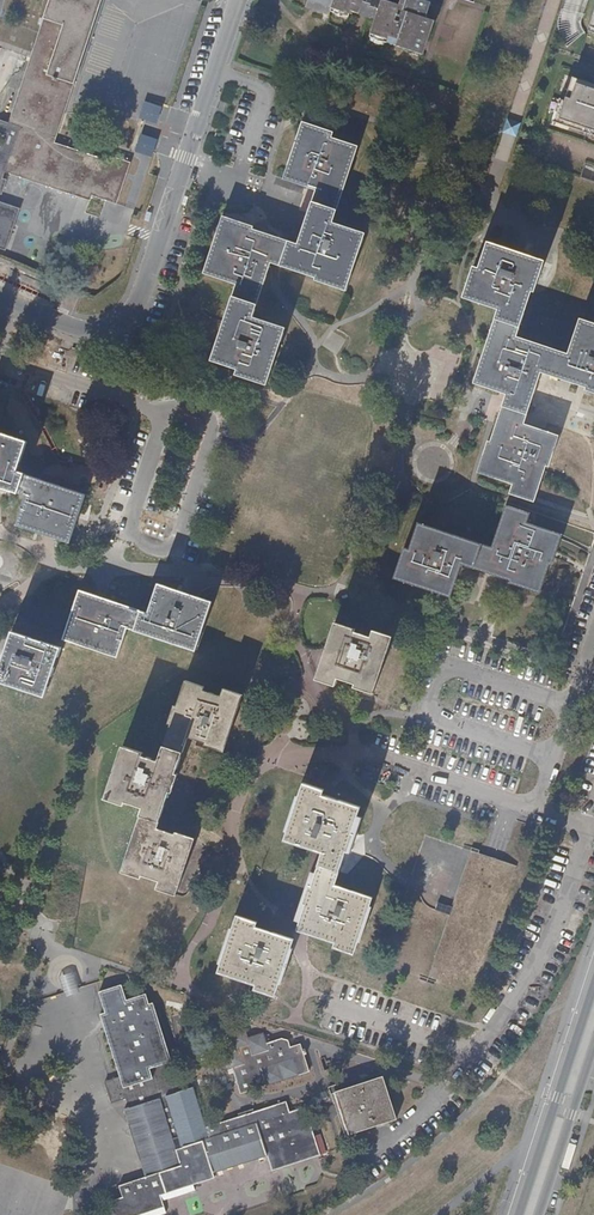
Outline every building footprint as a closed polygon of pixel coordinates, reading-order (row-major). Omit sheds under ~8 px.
[(2,192),(4,186),(7,178),(3,177),(5,170),(44,183),(90,199),(92,195),(118,204),(127,176),(132,163),(105,153),(103,158),(56,142),(73,90),(79,73),(82,75),(107,0),(50,0),(9,122),(1,119),(0,119),(0,132),(5,134),(1,145),(0,145),(0,192),(2,192)] [(303,8),(327,16),(330,10),(347,16),(349,12),(375,20),(380,1),(378,0),(306,0),(303,8)] [(380,1),(375,20),(368,40),(424,57),(435,21),(426,18),(431,3),(422,0),(400,0),(398,7),(380,1)] [(274,15),(263,11),(259,23),(270,27),(274,15)] [(570,77),(564,96),(556,119),(593,132),(593,85),(570,77)] [(564,96),(559,95),(550,122),(593,137),(593,132),(556,119),(564,96)] [(521,122),(507,118),(502,133),(516,137),(521,122)] [(331,137),(301,127),(283,184),(300,190),(314,195),(305,222),(297,248),(264,237),(252,233),(253,231),(221,221),(202,278),(234,289),(209,366),(227,372),(237,375),(235,380),(265,390),(285,333),(252,322),(270,268),(280,271),(315,282),(315,285),(346,295),(365,237),(333,227),(358,151),(330,142),(331,137)] [(7,250),(21,207),(0,200),(0,247),(7,250)] [(525,416),(539,375),(574,387),(584,390),(583,393),(593,397),(593,328),(578,323),(566,359),(514,341),(529,294),(532,295),(535,285),(542,265),(513,254),(486,245),(477,271),(472,270),(462,300),(497,312),(473,387),(505,397),(504,401),(501,410),(497,422),(489,446),(486,445),(476,475),(511,487),(508,496),(531,504),(544,468),(546,468),(555,442),(556,439),(534,432),(522,428),(525,416)] [(155,350),(143,347),(139,357),(152,361),(155,350)] [(0,437),(0,491),(22,499),(13,528),(42,538),(67,546),(83,498),(15,475),(24,445),(0,437)] [(491,548),(418,523),(409,550),(403,548),(393,578),(423,589),(449,598),(461,564),(488,574),(510,582),(510,584),(538,595),(548,565),(551,566),(561,537),(525,524),(529,514),(506,505),(491,548)] [(103,602),(77,593),(61,642),(113,660),(124,630),(193,654),(209,604),(183,595),(156,586),(145,616),(103,602)] [(351,633),(333,627),(321,661),(314,684),(332,690),(335,682),(352,689),(352,692),(369,699),(389,642),(370,635),(367,642),(350,636),(351,633)] [(10,635),(2,658),(0,664),(0,686),(42,700),(58,651),(10,635)] [(164,746),(181,751),(186,734),(208,741),(207,745),(223,750),(229,734),(242,695),(224,689),(222,696),(204,690),(206,686),(185,679),(177,705),(174,704),(167,724),(171,725),(164,746)] [(143,807),(142,809),(161,816),(169,791),(173,792),(176,784),(178,775),(174,774),(181,751),(164,746),(159,759),(144,754),(145,750),(122,742),(104,800),(124,806),(125,801),(143,807)] [(327,771),(315,767),(311,779),(323,783),(327,771)] [(321,854),(318,864),(340,871),(345,851),(351,853),(353,845),(363,817),(358,815),(361,807),(322,794),(324,788),(304,781),(283,841),(321,854)] [(142,809),(119,873),(140,880),(142,875),(159,881),(157,888),(176,895),(196,838),(182,833),(176,831),(175,835),(157,829),(161,816),(142,809)] [(300,922),(298,930),(307,933),(334,942),(332,948),(353,955),(372,897),(335,885),(340,871),(318,864),(315,872),(310,871),(294,920),(300,922)] [(232,927),(228,941),(218,971),(255,984),(254,989),(274,996),(276,990),(293,939),(256,926),(257,921),(236,914),(232,927)] [(82,991),(75,971),(69,968),(62,970),(59,976),(66,996),(82,991)] [(100,991),(107,1012),(102,1014),(103,1018),(120,1076),(105,1080),(111,1102),(126,1097),(127,1102),(129,1107),(121,1110),(142,1178),(114,1187),(117,1198),(104,1202),(108,1214),(158,1214),(160,1214),(156,1203),(189,1193),(188,1187),(209,1181),(208,1176),(262,1160),(267,1175),(315,1161),(299,1113),(284,1117),(281,1106),(200,1131),(189,1090),(175,1094),(147,1005),(144,1006),(141,997),(121,1003),(116,986),(100,991)] [(240,1030),(222,1036),(227,1051),(216,1055),(222,1073),(227,1071),(230,1080),(236,1097),(303,1075),(298,1060),(302,1058),(300,1054),(297,1054),(294,1045),(288,1048),(288,1051),(285,1051),(283,1045),(276,1041),(266,1045),(265,1041),(260,1043),(258,1036),(243,1040),(241,1034),(240,1030)] [(379,1081),(330,1097),(343,1139),(392,1124),(379,1081)]
